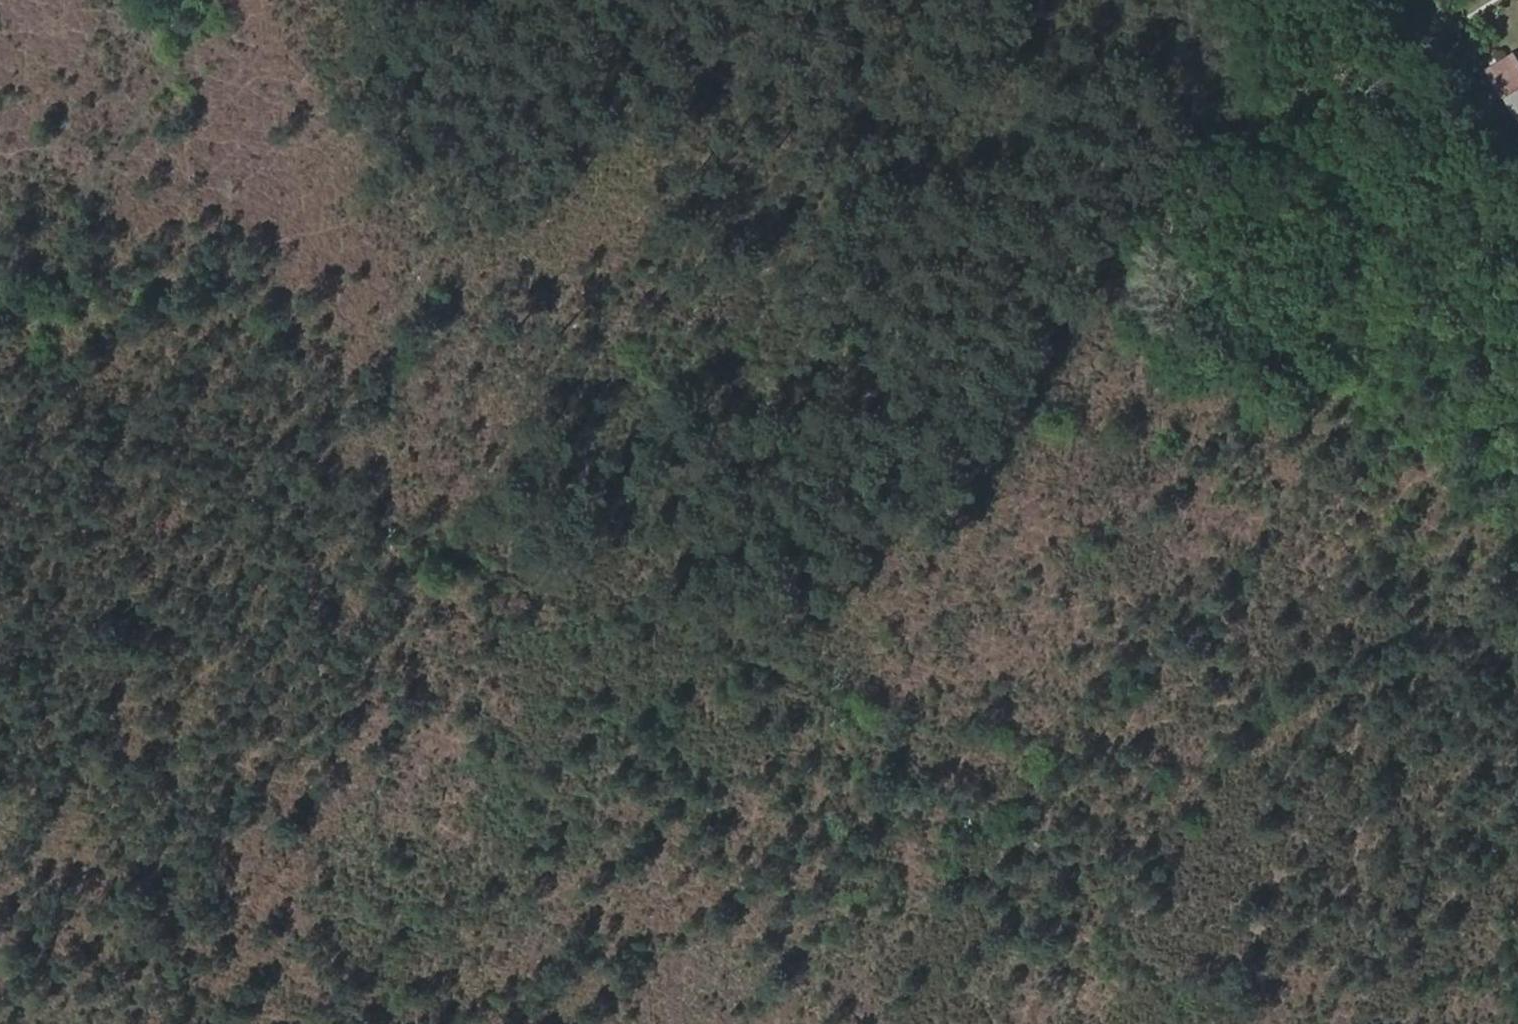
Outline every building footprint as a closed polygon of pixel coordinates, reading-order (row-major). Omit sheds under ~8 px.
[(1517,91),(1517,60),(1513,52),(1486,69),(1504,99),(1517,91)] [(1510,99),(1517,112),(1517,95),(1510,99)]
